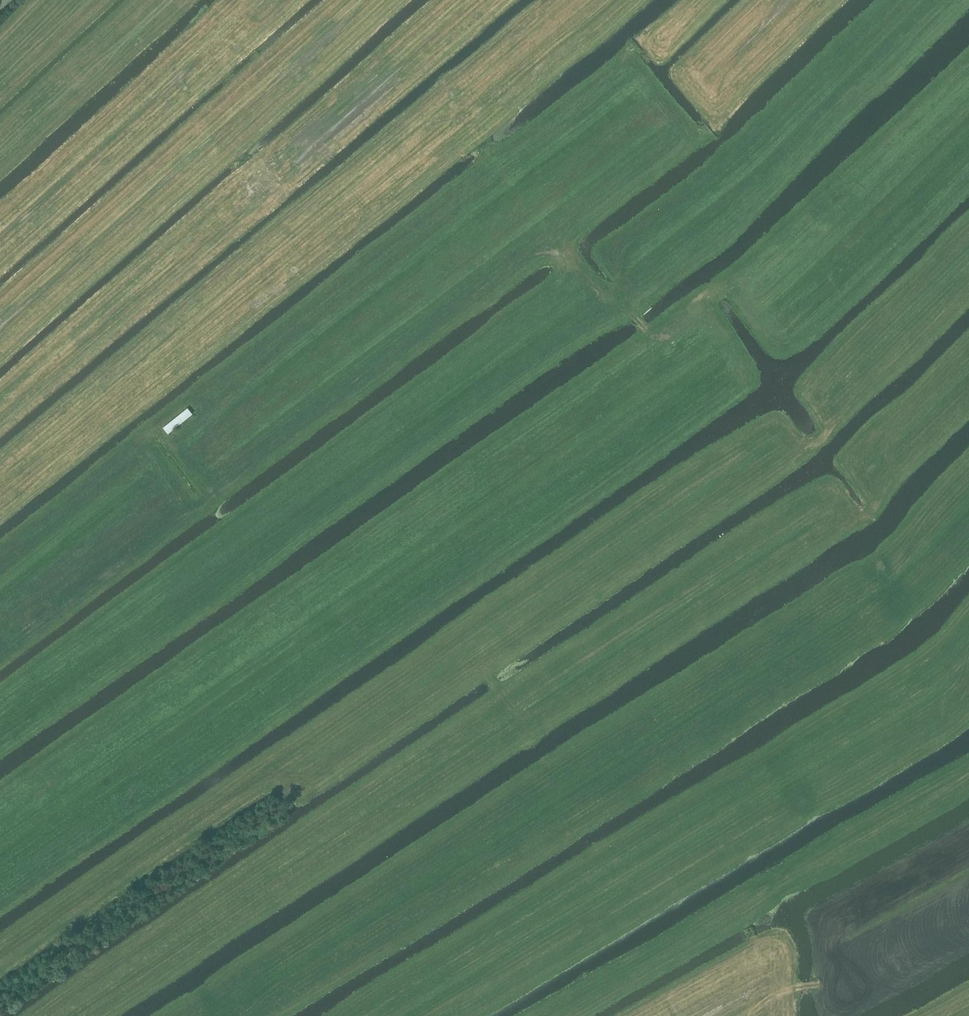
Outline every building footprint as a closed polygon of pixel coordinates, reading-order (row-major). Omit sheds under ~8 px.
[(185,409),(163,427),(167,432),(189,413),(185,409)]
